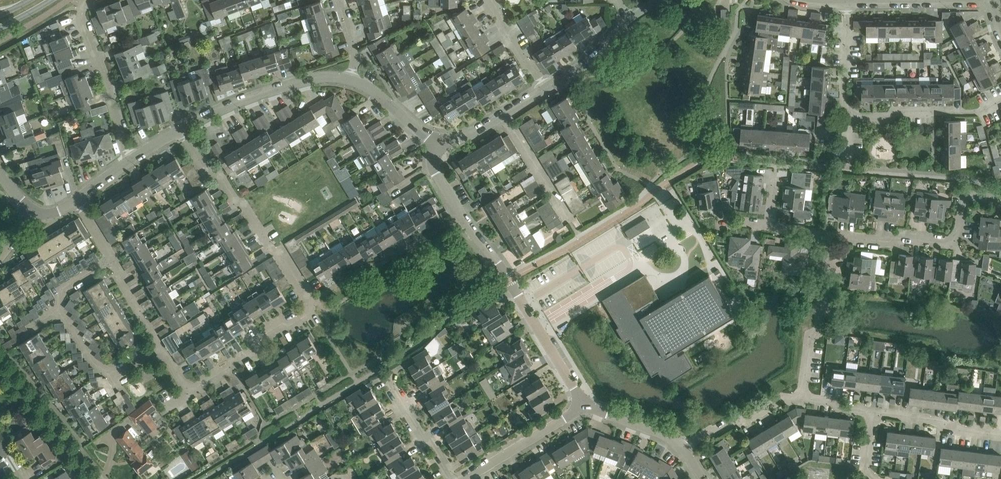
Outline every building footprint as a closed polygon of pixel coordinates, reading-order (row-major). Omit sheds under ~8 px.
[(153,5),(150,0),(128,0),(130,3),(134,16),(143,13),(141,10),(153,5)] [(223,0),(216,0),(211,2),(210,0),(202,0),(207,12),(206,12),(210,20),(212,26),(222,22),(220,17),(228,13),(223,0)] [(228,13),(240,9),(236,0),(223,0),(228,13)] [(240,9),(251,5),(249,0),(236,0),(240,9)] [(380,5),(378,0),(358,0),(359,4),(363,4),(365,10),(380,5)] [(134,16),(130,3),(124,6),(123,7),(120,1),(109,5),(117,24),(127,20),(129,23),(136,20),(134,16)] [(279,5),(280,10),(292,6),(291,1),(279,5)] [(309,18),(325,13),(321,1),(305,6),(309,18)] [(553,9),(550,4),(545,7),(548,12),(553,9)] [(106,28),(117,24),(109,5),(98,9),(100,15),(98,16),(98,15),(92,18),(99,34),(107,31),(106,28)] [(365,22),(383,16),(380,5),(365,10),(366,16),(363,17),(365,22)] [(459,27),(475,17),(473,13),(470,14),(466,8),(452,17),(459,27)] [(790,35),(794,9),(789,9),(788,19),(781,18),(779,33),(790,35)] [(801,36),(804,21),(797,20),(798,10),(794,9),(790,35),(801,36)] [(812,43),(816,12),(812,12),(810,22),(804,21),(801,36),(800,41),(812,43)] [(823,45),(828,45),(829,40),(824,39),(827,24),(820,23),(821,13),(816,12),(812,43),(823,45)] [(328,25),(325,15),(325,13),(309,18),(312,30),(328,25)] [(587,16),(583,18),(580,13),(573,17),(576,22),(585,36),(592,32),(593,35),(602,29),(595,18),(590,21),(587,16)] [(383,16),(365,22),(366,26),(369,25),(371,31),(368,32),(371,40),(393,29),(391,21),(389,14),(383,16)] [(521,26),(531,20),(528,14),(517,21),(521,26)] [(767,32),(769,16),(758,14),(756,30),(767,32)] [(779,33),(781,18),(769,16),(767,32),(768,32),(773,32),(779,33)] [(465,36),(478,28),(475,22),(478,21),(475,17),(459,27),(465,36)] [(866,36),(878,36),(878,17),(873,17),(873,20),(854,20),(854,27),(866,27),(866,36)] [(889,36),(889,20),(883,20),(883,17),(878,17),(878,36),(889,36)] [(890,41),(901,41),(901,17),(896,17),(896,20),(889,20),(889,36),(890,41)] [(912,42),(912,20),(906,20),(906,17),(901,17),(901,41),(912,41),(912,42)] [(924,42),(924,36),(924,17),(919,17),(919,20),(912,20),(912,42),(924,42)] [(942,42),(942,30),(942,20),(928,20),(928,17),(924,17),(924,36),(930,36),(930,42),(942,42)] [(956,37),(979,25),(977,21),(968,26),(964,19),(950,27),(956,37)] [(201,23),(200,27),(203,36),(214,32),(212,26),(210,20),(201,23)] [(524,31),(535,25),(531,20),(521,26),(524,31)] [(575,43),(585,36),(576,22),(565,29),(565,28),(565,29),(575,43)] [(272,23),(261,27),(264,38),(276,35),(273,23),(272,23)] [(312,30),(307,32),(310,43),(316,42),(332,37),(329,28),(328,25),(326,26),(312,30)] [(961,47),(975,40),(972,34),(981,29),(979,25),(956,37),(961,47)] [(471,46),(487,36),(484,32),(482,34),(478,28),(465,36),(471,46)] [(575,43),(565,29),(565,28),(555,34),(567,53),(577,47),(575,43)] [(47,54),(71,45),(69,40),(72,39),(70,34),(63,36),(60,31),(46,36),(48,42),(44,44),(47,54)] [(158,39),(157,35),(155,32),(153,33),(141,38),(144,45),(158,39)] [(752,34),(751,46),(766,49),(766,43),(767,42),(772,43),(771,49),(776,50),(778,39),(774,38),(772,35),(773,32),(768,32),(767,37),(762,36),(752,34)] [(433,34),(428,37),(434,47),(439,44),(433,34)] [(556,60),(567,53),(555,34),(544,40),(547,45),(556,60)] [(445,35),(439,39),(445,48),(454,43),(450,37),(448,39),(445,35)] [(379,57),(383,64),(403,52),(396,42),(391,45),(386,36),(381,39),(369,44),(377,58),(379,57)] [(477,56),(490,48),(487,42),(489,40),(487,36),(471,46),(477,56)] [(334,44),(333,41),(332,37),(316,42),(319,53),(325,51),(327,58),(340,54),(336,43),(334,44)] [(967,57),(990,45),(987,41),(978,46),(975,40),(961,47),(967,57)] [(121,67),(139,60),(136,53),(144,51),(141,44),(116,53),(121,67)] [(439,44),(434,47),(437,53),(442,49),(439,44)] [(496,56),(507,49),(503,44),(493,50),(496,56)] [(30,45),(25,47),(29,59),(35,57),(30,45)] [(55,61),(60,74),(75,68),(70,57),(78,54),(76,49),(73,51),(71,45),(47,54),(50,63),(55,61)] [(556,60),(547,45),(532,55),(537,62),(541,59),(545,66),(556,60)] [(972,67),(986,60),(983,54),(992,49),(990,45),(967,57),(962,60),(967,70),(972,67)] [(745,47),(744,51),(745,53),(747,53),(746,57),(764,60),(765,54),(771,55),(772,50),(766,49),(751,46),(748,46),(746,46),(745,47)] [(293,67),(290,59),(287,49),(281,51),(286,69),(293,67)] [(281,51),(264,56),(268,72),(280,68),(280,70),(286,69),(281,51)] [(403,52),(383,64),(390,74),(404,65),(401,61),(406,57),(403,52)] [(446,55),(441,58),(447,68),(452,65),(446,55)] [(264,56),(252,60),(257,75),(260,74),(261,76),(269,74),(268,72),(264,56)] [(744,61),(743,67),(744,68),(747,69),(763,71),(764,60),(746,57),(746,59),(745,61),(744,61)] [(7,82),(4,74),(8,73),(7,70),(12,68),(11,67),(8,58),(0,61),(0,84),(7,82)] [(126,80),(136,76),(151,70),(149,64),(141,67),(139,60),(121,67),(126,80)] [(252,60),(240,63),(241,68),(245,81),(254,79),(253,76),(257,75),(252,60)] [(472,63),(475,68),(480,65),(477,60),(472,63)] [(998,61),(989,66),(986,60),(972,67),(977,77),(977,78),(1000,65),(998,61)] [(153,67),(156,75),(168,70),(165,62),(153,67)] [(416,72),(409,62),(404,65),(390,74),(396,85),(416,72)] [(527,78),(526,75),(525,74),(523,75),(516,65),(512,68),(509,62),(503,66),(515,85),(527,78)] [(873,71),(885,71),(885,62),(873,62),(873,70),(873,71)] [(470,71),(475,68),(472,63),(467,66),(470,71)] [(218,76),(211,77),(213,83),(217,95),(223,93),(222,91),(235,87),(230,72),(229,72),(227,65),(216,69),(218,76)] [(1000,70),(1000,67),(1000,65),(977,78),(977,77),(974,79),(979,89),(983,88),(997,81),(994,74),(1000,70)] [(504,92),(515,85),(503,66),(497,69),(501,74),(495,78),(504,92)] [(828,67),(818,66),(813,66),(812,78),(831,79),(831,74),(828,74),(828,67)] [(213,83),(211,77),(208,67),(195,71),(197,77),(190,79),(189,75),(196,99),(208,95),(204,82),(210,80),(211,83),(213,83)] [(245,81),(241,68),(230,72),(235,87),(246,84),(245,81)] [(769,72),(763,71),(747,69),(747,75),(743,75),(743,80),(767,83),(769,72)] [(446,79),(452,76),(449,71),(443,74),(446,79)] [(415,87),(422,83),(416,72),(396,85),(403,95),(415,88),(415,87)] [(62,74),(46,79),(49,86),(61,82),(64,80),(64,79),(62,74)] [(64,80),(61,82),(66,95),(90,86),(86,76),(80,78),(78,74),(69,77),(66,78),(64,79),(64,80)] [(789,75),(783,74),(782,81),(776,80),(775,84),(782,85),(788,86),(789,75)] [(184,103),(196,99),(189,75),(170,80),(174,92),(180,90),(184,103)] [(495,78),(490,81),(487,76),(482,79),(494,98),(504,92),(495,78)] [(869,102),(874,102),(873,77),(862,77),(862,78),(855,78),(855,100),(869,99),(869,102)] [(885,99),(885,84),(885,77),(873,77),(874,102),(878,102),(878,99),(885,99)] [(942,84),(937,84),(936,77),(931,77),(931,84),(931,99),(937,99),(938,102),(942,102),(942,84)] [(830,84),(831,79),(812,78),(811,89),(827,90),(827,84),(830,84)] [(901,99),(908,99),(908,78),(903,78),(903,84),(896,84),(896,102),(901,102),(901,99)] [(919,102),(919,84),(919,78),(908,78),(908,99),(915,99),(915,102),(919,102)] [(483,105),(494,98),(482,79),(482,80),(472,85),(480,101),(483,105)] [(765,95),(767,83),(743,80),(742,84),(745,85),(744,92),(759,94),(765,95)] [(942,84),(942,102),(947,102),(947,99),(961,99),(961,87),(957,80),(954,80),(954,84),(949,84),(949,80),(942,80),(942,84)] [(418,92),(429,86),(426,81),(422,83),(415,87),(415,88),(418,92)] [(480,101),(472,85),(472,86),(469,81),(459,87),(463,94),(471,107),(480,101)] [(24,99),(18,85),(10,89),(7,82),(0,84),(0,101),(6,98),(9,104),(6,106),(24,99)] [(896,102),(896,84),(885,84),(885,99),(892,99),(892,102),(896,102)] [(931,99),(931,84),(919,84),(919,102),(924,102),(924,99),(931,99)] [(76,115),(82,112),(92,109),(88,99),(94,96),(90,86),(66,95),(69,103),(72,104),(75,103),(77,107),(73,108),(76,115)] [(422,97),(432,91),(429,86),(418,92),(422,97)] [(471,107),(463,94),(459,87),(448,94),(451,99),(460,113),(471,107)] [(827,90),(811,89),(805,89),(804,93),(811,94),(810,100),(829,102),(829,97),(826,97),(827,90)] [(172,103),(169,94),(168,91),(156,95),(158,102),(151,104),(156,122),(170,118),(165,105),(172,103)] [(425,103),(435,96),(432,91),(422,97),(425,103)] [(323,99),(316,103),(323,115),(323,114),(327,112),(333,121),(329,123),(323,127),(322,127),(326,133),(331,129),(334,127),(341,124),(337,118),(346,113),(335,94),(325,100),(323,99)] [(559,116),(573,107),(565,95),(561,98),(562,100),(553,106),(551,104),(546,107),(554,119),(559,116)] [(428,107),(438,101),(435,96),(425,103),(428,107)] [(20,123),(17,116),(27,112),(22,100),(24,99),(6,106),(8,112),(0,115),(0,124),(1,124),(3,130),(20,123)] [(156,122),(151,104),(145,106),(142,99),(129,103),(133,117),(139,115),(143,126),(156,122)] [(460,113),(451,99),(441,105),(441,106),(431,112),(434,118),(444,112),(449,120),(460,113)] [(828,107),(829,102),(810,100),(809,112),(818,113),(817,125),(824,126),(825,106),(828,107)] [(441,106),(441,105),(438,101),(428,107),(431,112),(441,106)] [(308,111),(301,115),(310,130),(314,127),(320,137),(326,133),(322,127),(323,127),(320,123),(317,118),(323,115),(316,103),(306,109),(308,111)] [(310,130),(301,115),(294,119),(293,117),(294,116),(288,105),(282,108),(299,136),(310,130)] [(565,126),(575,121),(579,118),(573,107),(559,116),(565,126)] [(289,142),(299,136),(282,108),(277,112),(284,123),(285,121),(287,124),(280,128),(289,142)] [(349,133),(364,124),(357,113),(351,117),(348,111),(346,113),(337,118),(341,124),(343,122),(349,133)] [(289,142),(280,128),(273,132),(269,126),(271,125),(264,114),(259,117),(278,149),(289,142)] [(279,150),(278,149),(259,117),(253,120),(260,131),(262,130),(264,133),(257,137),(266,151),(269,157),(279,150)] [(520,126),(526,136),(542,127),(540,123),(539,124),(537,122),(535,123),(532,118),(520,126)] [(33,128),(32,129),(29,120),(20,123),(3,130),(6,137),(5,137),(8,145),(19,140),(21,147),(37,141),(37,140),(43,138),(42,135),(36,137),(33,128)] [(960,132),(960,130),(960,120),(945,120),(945,128),(942,128),(942,132),(960,132)] [(355,143),(383,126),(380,121),(369,128),(370,129),(368,131),(364,124),(349,133),(355,143)] [(567,140),(581,131),(575,121),(565,126),(561,129),(567,140)] [(734,127),(732,143),(740,144),(747,144),(747,147),(751,148),(753,129),(746,128),(747,124),(742,124),(741,126),(741,128),(734,127)] [(798,132),(792,132),(793,126),(788,125),(787,132),(786,147),(792,148),(792,151),(797,151),(798,132)] [(266,151),(257,137),(250,141),(248,139),(250,138),(243,126),(238,129),(255,157),(266,151)] [(362,154),(376,145),(373,140),(387,132),(383,126),(355,143),(362,154)] [(87,129),(96,159),(103,157),(102,154),(110,151),(109,148),(114,147),(109,132),(96,136),(93,127),(87,129)] [(810,133),(809,133),(808,129),(799,128),(798,132),(797,151),(802,151),(802,148),(809,149),(810,133)] [(90,161),(96,159),(87,129),(81,131),(84,141),(71,145),(75,159),(80,157),(81,160),(89,158),(90,161)] [(255,158),(255,157),(238,129),(233,133),(239,144),(240,144),(241,146),(236,149),(247,168),(248,170),(259,163),(255,158)] [(330,140),(336,137),(331,129),(326,133),(330,140)] [(763,145),(764,130),(753,129),(751,148),(756,148),(756,145),(763,145)] [(774,149),(776,131),(764,130),(763,145),(770,146),(770,149),(774,149)] [(574,150),(588,141),(581,131),(567,140),(574,150)] [(786,147),(787,132),(776,131),(774,149),(779,150),(779,147),(786,147)] [(49,136),(47,137),(49,144),(52,143),(52,144),(55,143),(59,157),(67,154),(61,132),(49,136)] [(967,144),(967,132),(960,132),(942,132),(942,137),(945,137),(945,144),(967,144)] [(518,150),(515,146),(509,134),(503,138),(501,135),(491,141),(502,160),(518,150)] [(533,147),(545,139),(542,134),(529,141),(533,147)] [(548,145),(548,144),(551,142),(552,139),(550,137),(546,140),(545,139),(533,147),(536,152),(548,145)] [(372,162),(400,144),(397,139),(379,150),(376,145),(362,154),(357,157),(364,167),(368,164),(372,162)] [(492,167),(502,160),(491,141),(480,147),(492,167)] [(580,160),(594,152),(588,141),(574,150),(568,154),(575,164),(580,160)] [(213,145),(217,155),(224,152),(219,142),(213,145)] [(984,155),(990,153),(987,143),(981,143),(984,155)] [(379,172),(393,163),(390,158),(404,150),(400,144),(372,162),(379,172)] [(961,155),(961,149),(967,149),(967,144),(945,144),(945,150),(942,150),(942,155),(961,155)] [(482,173),(492,167),(480,147),(470,154),(478,168),(482,173)] [(238,174),(247,168),(236,149),(229,154),(228,152),(218,157),(229,174),(235,170),(238,174)] [(1000,159),(1000,155),(998,149),(992,151),(995,161),(1000,159)] [(22,156),(19,150),(12,153),(15,159),(22,156)] [(586,171),(601,162),(594,152),(580,160),(586,171)] [(468,175),(478,168),(470,154),(463,158),(462,156),(452,162),(459,173),(465,170),(468,175)] [(545,168),(558,160),(555,155),(542,162),(545,168)] [(961,167),(961,157),(961,155),(942,155),(942,160),(945,160),(945,167),(961,167)] [(334,171),(339,168),(333,157),(327,160),(334,171)] [(188,175),(186,172),(183,166),(182,167),(176,158),(172,161),(171,159),(165,163),(175,178),(180,175),(182,178),(183,178),(188,175)] [(44,165),(51,187),(65,183),(61,170),(64,169),(61,159),(53,161),(53,162),(44,165)] [(999,167),(1000,167),(1000,159),(995,161),(996,165),(993,166),(994,172),(1000,171),(999,167)] [(549,173),(561,166),(558,160),(545,168),(549,173)] [(186,172),(195,166),(192,161),(183,166),(186,172)] [(593,181),(607,173),(601,162),(586,171),(593,181)] [(174,179),(175,178),(165,163),(160,166),(159,164),(152,168),(162,183),(168,180),(170,183),(175,180),(174,179)] [(385,190),(387,189),(405,178),(400,169),(397,170),(393,163),(379,172),(384,180),(378,185),(382,192),(385,190)] [(44,189),(51,187),(44,165),(31,169),(30,167),(27,168),(27,165),(23,166),(24,169),(22,170),(26,181),(33,179),(36,186),(43,184),(44,189)] [(188,177),(198,171),(195,166),(186,172),(188,175),(188,177)] [(345,176),(350,173),(346,166),(341,170),(345,176)] [(738,179),(731,189),(737,190),(740,191),(762,194),(763,183),(751,181),(752,174),(753,169),(741,167),(733,168),(733,170),(740,171),(740,173),(739,173),(738,180),(738,179)] [(156,187),(162,183),(152,168),(146,173),(147,174),(143,176),(154,194),(158,191),(156,187)] [(340,181),(346,178),(339,168),(334,171),(340,181)] [(513,177),(516,182),(528,174),(524,169),(513,177)] [(191,181),(201,176),(198,171),(188,177),(191,181)] [(785,186),(784,197),(804,199),(806,189),(810,189),(811,183),(812,173),(793,172),(791,183),(792,183),(792,186),(785,186)] [(604,190),(614,183),(607,173),(593,181),(600,192),(604,190)] [(153,194),(154,194),(143,176),(136,181),(137,183),(134,185),(144,202),(148,199),(146,196),(152,192),(153,194)] [(200,183),(204,181),(201,176),(191,181),(197,191),(202,188),(200,183)] [(558,189),(571,181),(567,176),(555,183),(558,189)] [(527,193),(540,185),(537,180),(524,188),(527,193)] [(723,206),(721,197),(718,180),(703,182),(703,184),(698,185),(699,193),(698,193),(699,199),(701,209),(714,207),(714,208),(723,206)] [(574,186),(571,181),(558,189),(562,194),(574,186)] [(623,201),(620,197),(626,194),(618,181),(614,183),(604,190),(610,199),(606,202),(610,209),(623,201)] [(144,202),(134,185),(126,189),(127,191),(123,193),(134,210),(138,207),(136,204),(142,200),(144,202)] [(531,198),(543,191),(540,185),(527,193),(531,198)] [(242,196),(250,191),(248,188),(244,187),(239,190),(242,196)] [(416,200),(421,197),(415,187),(409,190),(411,192),(413,196),(416,200)] [(193,213),(213,201),(210,197),(212,196),(207,189),(192,198),(196,204),(192,206),(195,211),(193,213)] [(351,199),(356,196),(352,189),(347,192),(351,199)] [(380,200),(390,194),(387,189),(385,190),(382,192),(377,196),(380,200)] [(482,203),(491,198),(496,195),(492,189),(479,197),(482,203)] [(409,190),(404,193),(408,199),(413,196),(411,192),(409,190)] [(735,201),(734,208),(747,209),(760,211),(760,205),(762,194),(740,191),(739,201),(735,201)] [(887,220),(891,192),(885,191),(884,194),(875,193),(873,212),(879,213),(878,219),(887,220)] [(919,220),(929,222),(932,193),(926,193),(926,195),(917,194),(917,192),(912,191),(911,200),(916,201),(914,213),(920,214),(919,220)] [(847,221),(850,193),(844,192),(844,197),(830,195),(829,201),(834,201),(832,215),(838,216),(838,220),(847,221)] [(891,192),(887,220),(897,222),(898,215),(903,216),(906,197),(897,196),(897,193),(891,192)] [(130,212),(134,210),(123,193),(120,196),(119,194),(113,198),(122,212),(127,209),(129,213),(130,212)] [(850,193),(847,221),(856,222),(857,216),(863,217),(865,197),(857,196),(857,194),(850,193)] [(951,207),(952,200),(938,199),(938,194),(932,193),(929,222),(938,223),(938,218),(944,219),(946,207),(951,207)] [(383,206),(385,205),(393,200),(390,194),(380,200),(383,206)] [(439,214),(433,204),(437,202),(433,196),(419,205),(422,210),(431,225),(443,217),(441,213),(439,214)] [(492,215),(507,206),(500,196),(486,204),(492,215)] [(571,210),(583,202),(580,197),(568,204),(571,210)] [(803,210),(804,199),(784,197),(782,207),(794,209),(793,216),(811,219),(812,211),(803,210)] [(121,213),(122,212),(113,198),(108,200),(107,199),(100,203),(106,213),(110,218),(115,214),(118,218),(122,215),(121,213)] [(347,205),(350,210),(359,204),(356,199),(347,205)] [(587,207),(586,206),(590,204),(588,200),(584,203),(583,202),(571,210),(574,215),(587,207)] [(201,223),(217,212),(215,209),(217,208),(213,201),(193,213),(197,219),(198,218),(201,223)] [(552,206),(549,201),(537,208),(538,210),(523,220),(519,213),(499,225),(505,236),(519,227),(526,223),(540,214),(552,206)] [(499,225),(519,213),(512,203),(507,206),(492,215),(499,225)] [(363,207),(366,212),(371,209),(368,204),(363,207)] [(340,217),(350,210),(347,205),(336,211),(340,217)] [(431,225),(422,210),(419,205),(409,212),(418,227),(420,231),(431,225)] [(556,212),(552,206),(540,214),(544,219),(556,212)] [(409,212),(406,208),(396,214),(395,214),(407,233),(418,227),(409,212)] [(330,223),(340,217),(336,211),(326,218),(330,223)] [(211,231),(225,222),(221,215),(220,216),(217,212),(201,223),(203,227),(207,225),(211,231)] [(99,224),(110,218),(106,213),(96,219),(99,224)] [(397,240),(407,233),(395,214),(385,220),(397,240)] [(550,230),(562,222),(559,217),(547,224),(550,230)] [(1000,235),(1000,229),(999,228),(1000,219),(981,217),(980,225),(975,225),(975,232),(1000,235)] [(102,229),(112,223),(110,218),(99,224),(102,229)] [(319,229),(330,223),(326,218),(316,224),(319,229)] [(77,245),(78,244),(86,239),(75,219),(65,225),(77,245)] [(646,219),(625,231),(630,238),(650,226),(646,219)] [(386,246),(397,240),(385,220),(375,227),(386,246)] [(215,243),(216,242),(234,231),(230,225),(228,226),(225,222),(211,231),(208,232),(211,237),(215,243)] [(105,234),(115,228),(112,223),(102,229),(105,234)] [(532,233),(526,223),(519,227),(505,236),(511,246),(526,237),(532,233)] [(309,236),(319,229),(316,224),(305,230),(309,236)] [(614,243),(626,235),(619,224),(584,246),(590,256),(606,246),(603,243),(610,238),(614,243)] [(67,250),(77,245),(65,225),(56,231),(67,250)] [(386,246),(375,227),(374,226),(364,232),(376,252),(386,246)] [(108,239),(118,232),(115,228),(105,234),(108,239)] [(298,242),(309,236),(305,230),(295,237),(298,242)] [(544,245),(545,239),(540,230),(533,234),(532,233),(526,237),(511,246),(519,259),(523,256),(522,254),(532,248),(535,253),(542,249),(541,247),(544,245)] [(57,256),(67,250),(56,231),(46,237),(57,256)] [(227,251),(242,241),(238,235),(236,236),(234,231),(216,242),(219,247),(223,245),(227,251)] [(111,244),(119,239),(122,238),(118,232),(108,239),(111,244)] [(130,251),(146,242),(148,241),(145,236),(141,238),(137,232),(121,241),(126,248),(127,247),(130,251)] [(366,259),(376,252),(364,232),(353,239),(354,240),(357,244),(363,255),(366,259)] [(975,232),(973,241),(980,242),(979,248),(998,250),(1000,242),(1000,235),(975,232)] [(47,262),(57,256),(46,237),(36,243),(47,262)] [(177,250),(182,247),(176,237),(171,241),(177,250)] [(288,248),(298,242),(295,237),(285,243),(288,248)] [(756,279),(759,255),(761,245),(750,244),(750,243),(745,242),(745,238),(731,237),(729,255),(740,257),(739,266),(746,267),(745,274),(748,278),(756,279)] [(797,245),(788,244),(789,239),(781,238),(780,242),(785,243),(785,246),(769,245),(768,254),(785,257),(783,271),(806,274),(808,254),(796,253),(797,245)] [(357,244),(354,240),(344,247),(353,261),(363,255),(357,244)] [(230,264),(247,254),(245,249),(246,248),(242,241),(227,251),(223,254),(226,259),(227,259),(230,264)] [(138,261),(156,250),(153,245),(149,248),(146,242),(130,251),(134,258),(136,257),(138,261)] [(301,247),(298,242),(288,248),(291,253),(301,247)] [(47,262),(36,243),(26,249),(27,252),(30,257),(38,268),(47,262)] [(294,258),(304,252),(301,247),(291,253),(294,258)] [(342,267),(353,261),(344,247),(334,253),(342,267)] [(334,253),(333,253),(330,248),(320,254),(332,274),(342,267),(334,253)] [(143,273),(159,263),(155,257),(159,255),(156,250),(138,261),(140,265),(139,266),(143,273)] [(24,260),(21,262),(32,282),(43,276),(38,268),(30,257),(27,252),(21,255),(24,260)] [(297,263),(307,257),(304,252),(294,258),(297,263)] [(235,276),(244,270),(252,265),(250,261),(251,260),(247,254),(230,264),(228,265),(232,271),(235,276)] [(321,280),(332,274),(320,254),(310,261),(310,262),(313,267),(316,272),(321,280)] [(912,263),(913,256),(900,254),(899,261),(897,261),(897,264),(892,264),(892,261),(890,277),(889,281),(898,282),(899,278),(900,278),(900,274),(910,275),(912,266),(912,263)] [(195,264),(200,261),(196,255),(191,258),(195,264)] [(91,256),(85,259),(89,265),(94,262),(91,256)] [(267,267),(276,261),(273,256),(263,262),(267,267)] [(847,270),(875,273),(876,268),(873,267),(874,259),(855,256),(854,262),(848,261),(847,270)] [(932,266),(933,258),(920,256),(919,264),(917,264),(917,267),(912,266),(910,275),(909,279),(920,280),(921,277),(930,278),(931,278),(932,269),(932,266)] [(310,262),(310,261),(307,257),(297,263),(300,268),(310,262)] [(190,268),(195,264),(191,258),(186,261),(190,268)] [(952,271),(953,261),(940,259),(939,267),(938,266),(937,270),(932,269),(931,278),(930,278),(930,282),(940,283),(941,279),(950,281),(951,281),(952,271)] [(975,263),(975,261),(964,260),(964,262),(963,262),(962,269),(960,269),(960,272),(952,271),(951,281),(950,281),(950,287),(972,290),(974,274),(980,275),(981,267),(975,266),(976,264),(975,263)] [(270,272),(279,266),(276,261),(267,267),(270,272)] [(23,288),(23,287),(32,282),(21,262),(11,269),(15,276),(16,276),(23,288)] [(81,262),(76,265),(79,271),(84,268),(81,262)] [(148,284),(163,275),(160,269),(163,266),(161,262),(159,263),(143,273),(145,277),(144,278),(148,284)] [(303,273),(313,267),(310,262),(300,268),(303,273)] [(273,277),(282,271),(279,266),(270,272),(273,277)] [(306,278),(316,272),(313,267),(303,273),(306,278)] [(71,268),(66,271),(69,277),(74,274),(71,268)] [(538,276),(538,281),(551,281),(550,268),(545,268),(546,276),(538,276)] [(206,279),(211,276),(208,272),(209,272),(208,269),(202,273),(206,279)] [(874,280),(875,273),(847,270),(846,277),(850,278),(849,286),(869,289),(870,280),(874,280)] [(275,282),(285,276),(282,271),(273,277),(275,281),(275,282)] [(61,274),(59,275),(58,273),(55,274),(57,277),(56,277),(59,283),(65,280),(61,274)] [(152,296),(168,286),(164,280),(168,278),(165,273),(163,275),(148,284),(150,288),(149,289),(152,296)] [(627,285),(602,299),(603,300),(619,326),(616,328),(625,343),(630,340),(645,363),(646,366),(652,376),(658,372),(666,384),(672,380),(694,367),(685,352),(678,356),(676,352),(682,348),(707,332),(711,330),(734,316),(709,275),(686,289),(682,291),(663,303),(658,295),(646,276),(645,274),(642,275),(627,285)] [(23,287),(23,288),(16,276),(15,276),(5,282),(17,301),(28,295),(23,287)] [(212,290),(217,286),(211,276),(206,279),(212,290)] [(275,282),(279,286),(288,281),(285,276),(275,282)] [(195,285),(203,281),(200,277),(192,282),(195,285)] [(90,301),(110,289),(104,279),(84,291),(90,301)] [(55,285),(52,280),(47,283),(50,289),(55,285)] [(279,286),(275,282),(275,281),(268,285),(269,286),(264,289),(266,291),(275,306),(279,304),(280,305),(287,301),(281,292),(279,286)] [(281,292),(291,286),(288,281),(279,286),(281,292)] [(17,301),(5,282),(0,285),(0,295),(8,307),(17,301)] [(158,308),(173,299),(169,293),(173,290),(170,285),(168,286),(152,296),(155,300),(153,301),(158,308)] [(96,310),(116,299),(110,289),(90,301),(96,310)] [(268,310),(275,306),(266,291),(259,294),(257,291),(253,294),(263,311),(267,308),(268,310)] [(212,300),(213,300),(208,292),(204,295),(209,303),(212,301),(212,300)] [(208,292),(213,300),(216,298),(213,293),(211,294),(209,292),(208,292)] [(49,298),(46,293),(41,296),(44,301),(49,298)] [(259,313),(263,311),(253,294),(248,296),(250,300),(245,303),(244,304),(254,319),(260,315),(259,313)] [(8,307),(0,295),(0,316),(1,318),(11,312),(8,307)] [(485,326),(489,323),(502,315),(492,298),(478,307),(482,312),(479,314),(485,326)] [(102,320),(122,308),(116,299),(96,310),(102,320)] [(166,318),(183,307),(180,303),(177,305),(173,299),(158,308),(162,315),(164,314),(166,318)] [(70,300),(67,304),(73,308),(76,304),(70,300)] [(244,304),(245,303),(243,301),(238,304),(241,308),(235,312),(234,312),(244,327),(250,323),(249,321),(254,319),(244,304)] [(38,303),(33,306),(37,311),(42,308),(38,303)] [(192,317),(189,312),(191,311),(187,305),(183,307),(166,318),(170,325),(172,324),(174,328),(192,317)] [(108,330),(127,318),(122,308),(102,320),(108,330)] [(79,317),(82,313),(76,309),(73,313),(79,317)] [(234,312),(235,312),(234,310),(229,313),(231,317),(225,320),(235,335),(241,331),(240,330),(244,327),(234,312)] [(31,312),(26,315),(29,320),(34,317),(31,312)] [(499,341),(503,339),(511,333),(508,328),(513,324),(506,313),(502,315),(489,323),(499,341)] [(467,319),(465,315),(465,314),(452,322),(455,326),(467,319)] [(194,319),(199,327),(203,325),(198,317),(194,319)] [(114,340),(133,328),(127,318),(108,330),(114,340)] [(235,335),(225,320),(224,318),(218,321),(221,325),(215,328),(215,329),(224,344),(231,340),(230,338),(235,335)] [(85,327),(88,323),(82,319),(79,323),(85,327)] [(196,329),(199,327),(194,319),(191,321),(196,329)] [(22,320),(17,323),(20,328),(25,325),(22,320)] [(215,329),(215,328),(214,326),(209,329),(211,333),(205,337),(215,352),(221,348),(220,346),(224,344),(215,329)] [(445,327),(438,334),(439,337),(448,331),(445,327)] [(140,342),(138,339),(140,338),(133,328),(114,340),(120,350),(119,351),(121,354),(140,342)] [(91,337),(94,333),(88,329),(85,333),(91,337)] [(191,338),(183,342),(176,330),(162,338),(172,354),(182,348),(185,353),(188,358),(191,362),(195,360),(196,361),(203,357),(192,339),(191,338)] [(45,343),(44,341),(39,333),(19,345),(25,355),(45,343)] [(297,343),(307,358),(308,360),(313,357),(311,354),(317,350),(313,342),(315,340),(310,333),(301,339),(302,340),(297,343)] [(844,336),(836,335),(835,344),(843,345),(844,336)] [(438,353),(440,344),(435,336),(425,347),(426,347),(427,348),(416,355),(419,360),(409,366),(416,378),(433,367),(428,359),(438,353)] [(208,356),(215,352),(205,337),(198,341),(196,337),(192,339),(203,357),(207,355),(208,356)] [(528,350),(521,338),(510,345),(507,339),(496,346),(502,356),(505,354),(509,360),(524,351),(525,352),(528,350)] [(97,347),(100,342),(94,339),(91,343),(97,347)] [(884,348),(885,342),(873,340),(872,347),(884,348)] [(32,364),(51,353),(45,343),(25,355),(32,364)] [(300,362),(307,358),(297,343),(291,347),(292,348),(287,351),(297,366),(298,368),(303,365),(300,362)] [(103,356),(106,352),(100,348),(97,352),(103,356)] [(175,359),(185,353),(182,348),(172,354),(175,359)] [(469,350),(462,353),(466,360),(473,356),(469,350)] [(291,370),(297,366),(287,351),(281,355),(282,357),(278,360),(288,376),(293,374),(291,370)] [(532,364),(525,352),(524,351),(509,360),(506,362),(510,369),(505,372),(512,383),(525,376),(521,370),(532,364)] [(37,374),(57,362),(51,353),(32,364),(37,374)] [(178,364),(188,358),(185,353),(175,359),(178,364)] [(290,379),(288,376),(278,360),(272,364),(273,365),(269,368),(279,385),(290,379)] [(63,372),(62,371),(57,362),(37,374),(44,384),(47,382),(63,372)] [(840,366),(837,366),(827,364),(825,377),(832,378),(831,384),(844,386),(846,370),(839,369),(840,366)] [(436,388),(444,383),(447,381),(442,372),(438,374),(433,367),(416,378),(423,390),(433,384),(436,388)] [(275,388),(279,385),(269,368),(265,370),(264,368),(257,372),(266,387),(272,384),(275,388)] [(72,380),(66,370),(66,369),(62,371),(63,372),(47,382),(53,391),(72,380)] [(857,371),(847,370),(846,370),(844,386),(855,387),(857,371)] [(869,373),(858,371),(857,371),(855,387),(867,389),(869,373)] [(268,389),(266,387),(257,372),(253,375),(252,373),(245,377),(254,392),(260,389),(262,392),(268,389)] [(881,374),(871,373),(869,373),(867,389),(879,390),(881,374)] [(893,376),(883,374),(881,374),(879,390),(891,392),(893,376)] [(907,377),(895,376),(893,376),(891,392),(903,393),(903,396),(904,396),(906,384),(907,377)] [(531,399),(547,389),(541,378),(529,385),(525,378),(514,385),(519,394),(525,390),(531,399)] [(78,389),(72,380),(53,391),(59,401),(62,399),(78,389)] [(433,413),(450,403),(445,394),(449,392),(444,383),(436,388),(432,390),(435,395),(425,402),(433,413)] [(917,385),(907,384),(906,384),(904,396),(909,397),(908,403),(923,405),(925,389),(917,388),(917,385)] [(88,397),(82,387),(78,389),(62,399),(68,409),(88,397)] [(110,396),(116,393),(113,388),(107,391),(110,396)] [(361,411),(378,401),(371,389),(361,395),(358,390),(347,397),(352,406),(356,403),(361,411)] [(528,410),(535,420),(546,413),(543,407),(554,400),(547,389),(531,399),(535,406),(528,410)] [(938,391),(932,390),(925,389),(923,405),(936,407),(938,391)] [(252,410),(246,400),(240,391),(230,397),(242,416),(252,410)] [(949,392),(945,392),(938,391),(936,407),(947,408),(949,392)] [(971,392),(970,392),(960,391),(960,394),(959,393),(958,407),(969,408),(971,392)] [(959,393),(957,393),(949,392),(947,408),(957,409),(958,407),(959,393)] [(983,394),(972,392),(971,392),(969,408),(981,410),(983,394)] [(995,395),(984,394),(983,394),(981,410),(993,411),(995,395)] [(122,403),(121,402),(125,399),(122,395),(118,398),(118,397),(114,399),(117,405),(122,403)] [(94,400),(91,402),(88,397),(68,409),(74,419),(78,417),(77,416),(97,405),(94,400)] [(233,422),(242,416),(230,397),(221,403),(233,422)] [(129,414),(137,409),(132,401),(128,404),(129,407),(126,409),(129,414)] [(362,432),(378,423),(375,419),(385,413),(378,401),(361,411),(365,418),(361,421),(366,428),(361,431),(362,432)] [(223,428),(233,422),(221,403),(211,409),(223,428)] [(457,406),(453,408),(450,403),(433,413),(440,425),(450,419),(453,424),(464,417),(473,412),(472,410),(471,411),(470,410),(463,414),(458,407),(457,406)] [(84,426),(103,414),(97,405),(77,416),(78,417),(84,426)] [(130,415),(132,413),(149,434),(158,426),(142,405),(137,409),(129,414),(130,415)] [(795,423),(800,420),(796,408),(788,413),(789,415),(779,421),(788,435),(799,428),(795,423)] [(817,416),(815,415),(806,414),(806,409),(796,408),(800,420),(806,421),(804,430),(815,431),(817,416)] [(213,434),(223,428),(211,409),(202,415),(213,434)] [(90,436),(98,431),(109,424),(103,414),(84,426),(90,436)] [(204,440),(213,434),(202,415),(192,421),(204,440)] [(829,417),(828,417),(817,416),(815,431),(827,433),(829,417)] [(471,421),(467,421),(464,417),(453,424),(456,429),(446,435),(453,447),(470,436),(477,432),(471,421)] [(842,419),(841,418),(829,417),(827,433),(840,435),(842,419)] [(852,436),(854,420),(842,419),(840,435),(852,436)] [(194,446),(204,440),(192,421),(182,427),(180,424),(173,429),(179,436),(181,439),(188,436),(194,446)] [(777,442),(788,435),(779,421),(769,428),(777,442)] [(381,445),(399,434),(391,422),(381,428),(378,423),(362,432),(363,434),(368,431),(373,439),(374,440),(376,440),(378,439),(381,445)] [(23,436),(16,441),(21,448),(23,447),(29,458),(38,452),(42,458),(39,459),(44,467),(57,459),(42,434),(36,438),(32,433),(31,434),(26,426),(20,430),(23,436)] [(585,452),(589,451),(588,428),(574,436),(575,438),(564,445),(573,459),(585,452)] [(606,456),(612,439),(600,435),(601,432),(588,428),(589,451),(594,451),(606,456)] [(767,448),(777,442),(769,428),(758,434),(767,448)] [(154,463),(148,455),(145,453),(127,430),(117,438),(135,461),(132,463),(140,474),(154,463)] [(885,448),(885,454),(897,455),(898,449),(897,449),(899,433),(887,431),(885,448)] [(911,435),(899,433),(897,449),(898,449),(909,450),(911,435)] [(388,464),(399,457),(396,452),(406,446),(399,434),(381,445),(386,452),(382,454),(388,464)] [(756,454),(767,448),(758,434),(748,441),(756,454)] [(303,438),(300,440),(297,435),(271,450),(268,445),(261,449),(268,460),(274,456),(278,462),(285,458),(303,447),(307,445),(306,442),(303,438)] [(923,436),(912,435),(911,435),(909,450),(921,452),(923,436)] [(485,451),(479,442),(478,441),(475,443),(470,436),(453,447),(460,459),(470,453),(473,458),(485,451)] [(936,438),(924,436),(923,436),(921,452),(930,453),(930,456),(940,457),(941,445),(935,444),(936,438)] [(3,454),(9,451),(2,439),(0,440),(0,469),(9,464),(3,454)] [(622,468),(633,444),(625,441),(625,444),(612,439),(606,456),(619,460),(617,466),(622,468)] [(729,449),(728,448),(723,439),(712,446),(716,451),(710,455),(716,464),(730,455),(727,450),(729,449)] [(642,471),(650,457),(639,450),(640,448),(633,444),(622,468),(627,470),(630,465),(642,471)] [(562,466),(573,459),(564,445),(553,452),(552,450),(546,453),(554,467),(559,475),(565,471),(562,466)] [(953,449),(950,449),(941,448),(942,445),(941,445),(940,457),(941,457),(940,464),(951,465),(953,449)] [(306,452),(303,447),(285,458),(292,469),(305,461),(308,466),(321,458),(314,447),(306,452)] [(965,451),(954,449),(953,449),(951,465),(963,467),(965,451)] [(188,450),(182,454),(193,470),(200,466),(188,450)] [(963,467),(962,475),(974,476),(975,468),(977,452),(966,451),(965,451),(963,467)] [(253,478),(259,474),(256,467),(262,463),(256,452),(249,457),(252,462),(243,467),(240,463),(233,468),(235,473),(230,477),(231,478),(251,478),(253,478)] [(987,470),(989,454),(977,452),(975,468),(987,470)] [(554,467),(546,453),(540,457),(541,459),(530,466),(538,478),(540,478),(550,473),(548,470),(554,467)] [(989,454),(987,470),(1000,471),(1000,460),(1000,455),(989,454)] [(722,475),(736,466),(730,455),(716,464),(722,475)] [(322,460),(325,458),(324,456),(321,458),(308,466),(312,471),(299,478),(324,478),(328,476),(325,471),(328,469),(322,460)] [(402,478),(419,468),(412,456),(402,462),(399,457),(388,464),(393,472),(396,470),(402,478)] [(672,467),(663,461),(661,463),(650,457),(642,471),(639,477),(642,478),(659,478),(672,467)] [(530,466),(519,472),(518,470),(512,474),(515,478),(538,478),(530,466)] [(743,476),(736,466),(722,475),(725,478),(738,478),(743,476)] [(419,468),(402,478),(426,478),(419,468)] [(676,478),(679,477),(673,468),(663,478),(677,478),(676,478)]
